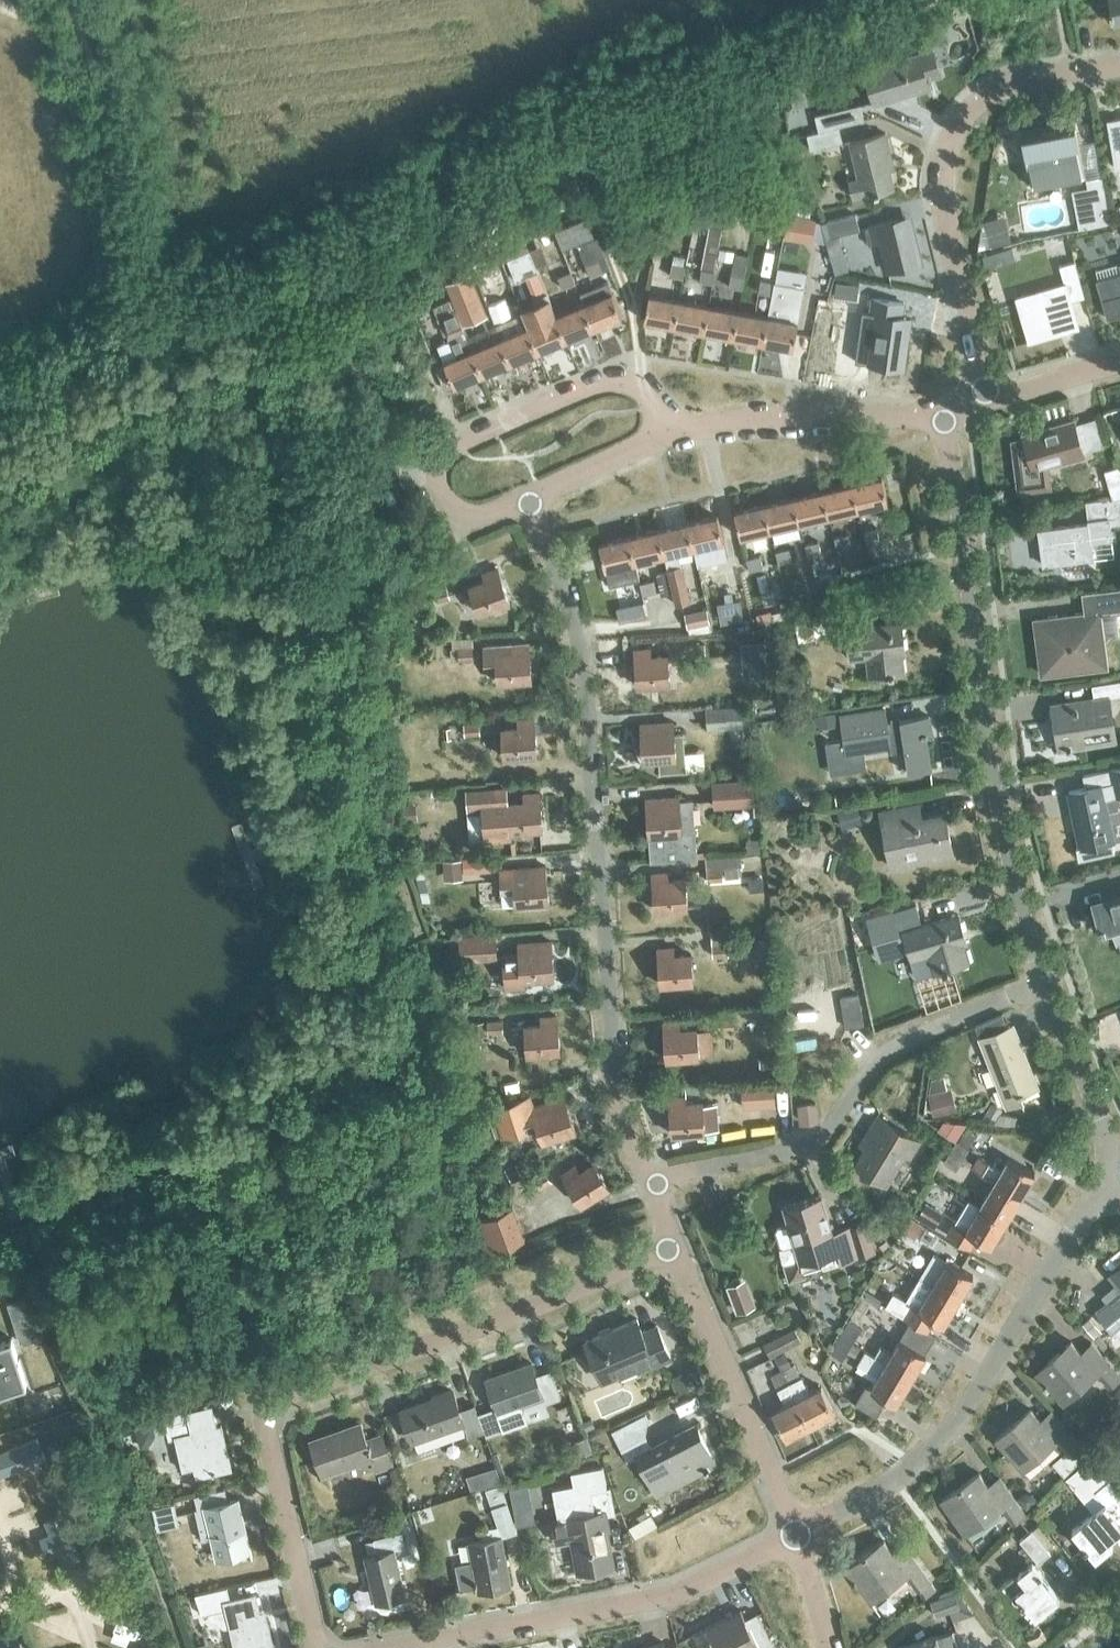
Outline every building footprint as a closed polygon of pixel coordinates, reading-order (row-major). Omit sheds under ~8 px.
[(1113,25),(1119,23),(1119,0),(1108,0),(1113,25)] [(863,73),(873,103),(928,86),(925,78),(939,73),(932,50),(918,54),(863,73)] [(776,78),(784,107),(802,104),(794,72),(776,78)] [(827,113),(831,127),(863,120),(859,105),(827,113)] [(1117,120),(1108,121),(1116,169),(1119,168),(1119,123),(1117,120)] [(806,135),(810,149),(841,142),(838,127),(806,135)] [(1021,137),(1030,186),(1052,182),(1052,181),(1083,175),(1074,127),(1021,137)] [(848,180),(852,197),(894,187),(888,164),(892,163),(885,133),(849,142),(857,177),(848,180)] [(1095,226),(1094,225),(1110,222),(1103,185),(1075,190),(1081,225),(1086,225),(1087,228),(1095,226)] [(788,213),(784,235),(812,240),(816,218),(788,213)] [(826,222),(829,236),(858,230),(855,215),(826,222)] [(886,272),(922,263),(910,215),(869,225),(870,228),(864,229),(868,245),(879,243),(886,272)] [(554,230),(561,246),(576,240),(570,224),(554,230)] [(577,244),(589,276),(610,268),(597,236),(577,244)] [(773,281),(782,240),(771,238),(766,264),(763,264),(758,291),(771,294),(773,281)] [(508,259),(517,280),(538,272),(529,250),(508,259)] [(729,286),(742,288),(749,254),(734,252),(729,286)] [(1021,311),(1029,340),(1060,331),(1058,327),(1076,322),(1070,300),(1084,296),(1074,260),(1059,265),(1064,283),(1046,288),(1050,303),(1021,311)] [(669,275),(683,277),(685,264),(671,262),(669,275)] [(699,280),(713,283),(715,271),(702,268),(699,280)] [(558,276),(563,288),(575,283),(571,271),(558,276)] [(1096,279),(1107,317),(1119,314),(1119,272),(1096,279)] [(486,314),(469,273),(446,283),(463,323),(486,314)] [(490,280),(504,313),(520,307),(506,274),(490,280)] [(771,294),(767,316),(762,342),(793,348),(804,287),(773,281),(771,294)] [(836,281),(834,295),(857,298),(858,284),(836,281)] [(482,373),(473,350),(456,310),(449,292),(440,296),(444,305),(439,307),(451,335),(448,337),(457,357),(444,362),(443,359),(433,363),(444,389),(482,373)] [(583,304),(593,328),(622,316),(612,292),(583,304)] [(556,315),(546,293),(532,299),(541,321),(528,327),(538,350),(566,339),(556,315)] [(675,326),(680,300),(649,294),(645,320),(675,326)] [(867,363),(902,368),(907,335),(902,335),(905,318),(900,317),(902,304),(871,299),(869,314),(874,315),(867,363)] [(704,331),(709,305),(680,300),(675,326),(704,331)] [(566,339),(593,328),(583,304),(556,315),(566,339)] [(733,337),(738,311),(709,305),(704,331),(733,337)] [(762,342),(767,316),(738,311),(733,337),(762,342)] [(511,362),(538,350),(528,327),(501,338),(511,362)] [(482,373),(511,362),(501,338),(473,350),(482,373)] [(1010,439),(1017,492),(1052,488),(1049,464),(1093,451),(1083,417),(1034,432),(1010,439)] [(1119,496),(1119,468),(1119,466),(1104,470),(1112,497),(1119,496)] [(852,483),(859,510),(889,503),(882,475),(852,483)] [(829,517),(859,510),(852,483),(823,489),(829,517)] [(800,523),(829,517),(823,489),(794,496),(800,523)] [(771,530),(800,523),(794,496),(765,503),(771,530)] [(1112,497),(1085,500),(1088,522),(1039,528),(1044,564),(1093,558),(1091,541),(1112,538),(1110,524),(1119,523),(1119,522),(1119,496),(1112,497)] [(741,537),(771,530),(765,503),(735,510),(741,537)] [(687,521),(693,548),(723,542),(717,514),(687,521)] [(678,552),(693,548),(687,521),(658,528),(664,554),(668,571),(676,604),(689,601),(678,552)] [(818,540),(813,541),(810,527),(801,529),(804,545),(805,545),(807,555),(811,555),(815,571),(826,569),(822,552),(820,552),(818,540)] [(863,530),(866,542),(880,539),(877,527),(863,530)] [(635,561),(664,554),(658,528),(629,535),(635,561)] [(834,536),(837,550),(851,546),(848,533),(834,536)] [(605,568),(635,561),(629,535),(599,542),(605,568)] [(775,550),(779,564),(793,560),(789,547),(775,550)] [(754,576),(764,574),(760,554),(746,557),(749,570),(753,569),(754,576)] [(704,587),(717,584),(712,565),(699,569),(701,581),(702,581),(704,587)] [(468,587),(477,612),(510,601),(498,567),(482,573),(485,581),(468,587)] [(675,604),(676,604),(668,571),(656,573),(661,595),(672,592),(675,604)] [(640,582),(643,594),(657,591),(654,579),(640,582)] [(611,589),(614,601),(627,599),(625,586),(611,589)] [(1040,676),(1108,667),(1101,613),(1119,611),(1119,586),(1082,591),(1084,610),(1032,617),(1040,676)] [(766,601),(771,623),(792,618),(786,596),(766,601)] [(717,603),(720,624),(745,620),(741,599),(717,603)] [(619,604),(622,614),(633,612),(631,601),(619,604)] [(685,612),(688,628),(710,623),(707,608),(685,612)] [(795,621),(799,641),(828,634),(823,615),(795,621)] [(870,674),(904,670),(901,651),(905,651),(902,622),(847,629),(851,658),(868,656),(870,674)] [(498,682),(531,679),(528,642),(482,646),(484,666),(497,665),(498,682)] [(668,655),(651,656),(651,648),(633,649),(636,685),(669,683),(668,655)] [(1058,748),(1078,745),(1076,730),(1112,725),(1108,698),(1119,696),(1119,681),(1092,685),(1094,699),(1052,705),(1058,748)] [(706,707),(708,730),(743,727),(741,705),(706,707)] [(929,716),(887,722),(885,708),(840,715),(846,753),(890,747),(891,752),(905,750),(908,772),(930,769),(925,736),(927,736),(927,734),(932,733),(929,716)] [(501,728),(504,755),(537,753),(534,718),(517,719),(518,727),(501,728)] [(673,730),(657,731),(657,723),(640,725),(643,760),(659,759),(660,772),(687,770),(684,732),(674,733),(673,730)] [(1110,769),(1110,770),(1083,775),(1086,787),(1069,790),(1082,845),(1076,846),(1078,858),(1114,851),(1112,840),(1113,840),(1105,798),(1119,796),(1119,767),(1110,769)] [(712,780),(714,807),(755,804),(753,777),(712,780)] [(523,801),(507,802),(506,784),(465,787),(467,813),(482,812),(484,842),(513,840),(512,830),(542,828),(540,792),(522,793),(523,801)] [(692,799),(678,800),(678,797),(645,800),(650,861),(707,857),(706,850),(696,851),(692,799)] [(945,814),(921,819),(918,803),(880,810),(891,867),(953,855),(945,814)] [(463,872),(492,870),(491,855),(462,857),(462,859),(449,860),(450,870),(463,869),(463,872)] [(500,870),(503,905),(548,902),(545,867),(500,870)] [(685,879),(669,880),(668,873),(651,874),(654,910),(687,907),(685,879)] [(1094,904),(1101,929),(1115,925),(1119,938),(1119,897),(1094,904)] [(894,912),(866,921),(879,962),(905,955),(894,912)] [(934,972),(970,960),(962,932),(965,931),(960,913),(903,930),(909,952),(922,949),(928,953),(934,972)] [(712,930),(712,943),(734,942),(733,929),(712,930)] [(460,960),(498,958),(497,932),(459,934),(459,936),(450,937),(451,954),(460,954),(460,960)] [(519,952),(521,980),(554,977),(551,942),(534,943),(535,951),(519,952)] [(691,953),(675,955),(674,947),(657,948),(660,983),(693,981),(691,953)] [(840,996),(846,1027),(864,1024),(859,992),(840,996)] [(524,1026),(527,1053),(559,1051),(557,1015),(540,1017),(541,1025),(524,1026)] [(735,1028),(734,1016),(718,1017),(719,1029),(735,1028)] [(697,1028),(680,1029),(680,1022),(663,1024),(665,1058),(699,1056),(697,1028)] [(1023,1044),(1018,1047),(1009,1025),(982,1036),(1008,1105),(1023,1099),(1020,1092),(1039,1085),(1023,1044)] [(741,1077),(743,1102),(774,1100),(772,1075),(741,1077)] [(928,1093),(934,1115),(957,1109),(952,1087),(928,1093)] [(702,1102),(686,1103),(685,1095),(669,1097),(671,1132),(704,1129),(702,1102)] [(561,1136),(575,1131),(563,1097),(532,1108),(529,1097),(494,1109),(504,1138),(538,1126),(543,1142),(545,1142),(548,1150),(564,1145),(561,1136)] [(799,1103),(801,1119),(817,1117),(815,1101),(799,1103)] [(905,1152),(911,1155),(920,1140),(876,1114),(867,1128),(872,1132),(854,1162),(887,1182),(905,1152)] [(949,1153),(961,1160),(969,1148),(956,1140),(949,1153)] [(956,1169),(961,1160),(949,1153),(944,1161),(956,1169)] [(986,1175),(1020,1196),(1035,1171),(1009,1156),(1002,1168),(977,1154),(971,1165),(987,1175),(986,1175)] [(580,1202),(609,1185),(594,1161),(580,1170),(576,1163),(562,1172),(580,1202)] [(1006,1219),(1020,1196),(986,1175),(981,1185),(989,1190),(980,1204),(1006,1219)] [(866,1221),(832,1231),(821,1194),(783,1205),(788,1222),(778,1225),(775,1230),(780,1244),(784,1246),(794,1243),(800,1261),(820,1254),(823,1265),(874,1250),(866,1221)] [(1006,1219),(980,1204),(969,1197),(955,1222),(991,1244),(1006,1219)] [(471,1219),(483,1252),(524,1237),(512,1204),(471,1219)] [(927,1205),(920,1217),(933,1225),(940,1213),(927,1205)] [(903,1230),(932,1247),(940,1234),(911,1217),(903,1230)] [(951,1240),(970,1252),(977,1240),(958,1228),(951,1240)] [(923,1277),(961,1298),(975,1272),(936,1250),(920,1275),(923,1277)] [(784,1265),(789,1282),(806,1277),(801,1260),(784,1265)] [(1109,1274),(1117,1283),(1101,1295),(1107,1302),(1096,1310),(1111,1329),(1112,1328),(1119,1337),(1119,1265),(1109,1274)] [(726,1285),(736,1312),(757,1304),(747,1277),(726,1285)] [(943,1324),(961,1298),(923,1277),(909,1300),(900,1295),(894,1307),(927,1327),(933,1317),(943,1324)] [(866,1292),(889,1306),(896,1295),(872,1281),(866,1292)] [(23,1298),(9,1303),(21,1342),(36,1337),(23,1298)] [(656,1323),(642,1329),(637,1317),(585,1339),(602,1379),(637,1364),(639,1369),(670,1355),(656,1323)] [(841,1334),(853,1342),(858,1334),(845,1326),(841,1334)] [(763,1343),(770,1357),(802,1340),(795,1327),(763,1343)] [(875,1355),(853,1342),(841,1334),(831,1351),(843,1358),(848,1351),(860,1358),(857,1363),(877,1375),(871,1385),(866,1386),(865,1385),(855,1401),(876,1414),(887,1396),(896,1401),(911,1377),(875,1355)] [(3,1391),(3,1388),(9,1386),(10,1389),(27,1384),(12,1337),(0,1341),(0,1392),(3,1391)] [(875,1355),(911,1377),(926,1352),(900,1337),(892,1351),(881,1345),(875,1355)] [(1087,1358),(1071,1340),(1036,1371),(1063,1401),(1097,1371),(1110,1385),(1119,1376),(1119,1373),(1098,1348),(1087,1358)] [(783,1369),(810,1423),(835,1411),(821,1385),(810,1391),(795,1362),(794,1363),(789,1354),(778,1360),(783,1369)] [(550,1368),(536,1373),(531,1361),(485,1377),(503,1429),(529,1420),(522,1402),(542,1395),(545,1402),(560,1396),(550,1368)] [(786,1436),(810,1423),(783,1369),(767,1377),(781,1405),(773,1410),(786,1436)] [(474,1403),(459,1408),(453,1389),(401,1408),(412,1439),(463,1420),(468,1434),(483,1429),(474,1403)] [(1057,1416),(1046,1425),(1030,1407),(995,1438),(1022,1468),(1056,1439),(1069,1453),(1071,1451),(1078,1459),(1088,1451),(1057,1416)] [(666,1438),(652,1446),(646,1435),(649,1419),(645,1412),(611,1430),(626,1460),(637,1454),(650,1478),(690,1457),(697,1470),(715,1461),(696,1423),(666,1438)] [(221,1423),(190,1431),(187,1418),(165,1423),(168,1437),(175,1436),(182,1468),(194,1465),(196,1475),(231,1467),(221,1423)] [(381,1432),(366,1438),(361,1422),(311,1440),(322,1470),(370,1453),(376,1469),(392,1463),(381,1432)] [(575,1484),(554,1488),(560,1519),(553,1520),(557,1541),(573,1538),(579,1571),(612,1564),(602,1515),(615,1513),(610,1487),(608,1488),(604,1465),(573,1471),(575,1484)] [(1005,1483),(993,1491),(979,1471),(941,1498),(964,1531),(1002,1505),(1012,1520),(1025,1512),(1005,1483)] [(1096,1558),(1111,1545),(1107,1540),(1119,1530),(1119,1520),(1113,1512),(1119,1507),(1119,1493),(1108,1479),(1095,1490),(1104,1501),(1071,1529),(1084,1544),(1082,1546),(1085,1549),(1087,1548),(1096,1558)] [(469,1542),(478,1591),(511,1584),(502,1537),(517,1532),(501,1483),(486,1489),(496,1518),(498,1524),(486,1527),(488,1538),(469,1542)] [(238,1497),(227,1499),(224,1486),(195,1493),(197,1506),(195,1507),(202,1539),(211,1536),(216,1556),(250,1548),(238,1497)] [(1015,1532),(1038,1561),(1050,1551),(1032,1528),(1036,1525),(1031,1519),(1015,1532)] [(364,1554),(375,1601),(405,1594),(394,1547),(406,1545),(402,1529),(374,1536),(377,1551),(364,1554)] [(909,1550),(897,1558),(884,1539),(846,1566),(870,1599),(906,1573),(923,1597),(936,1588),(909,1550)] [(1036,1615),(1060,1596),(1040,1572),(1041,1571),(1033,1560),(1002,1585),(1011,1596),(1016,1591),(1021,1597),(1019,1598),(1023,1602),(1024,1601),(1036,1615)] [(231,1599),(228,1586),(198,1593),(202,1614),(211,1612),(212,1618),(225,1626),(231,1625),(236,1647),(260,1647),(273,1645),(267,1618),(262,1620),(256,1593),(231,1599)] [(930,1600),(936,1616),(960,1607),(955,1591),(930,1600)] [(757,1611),(745,1617),(740,1608),(702,1627),(712,1647),(775,1647),(757,1611)] [(15,1624),(0,1630),(0,1633),(6,1647),(24,1647),(15,1624)] [(953,1629),(937,1635),(936,1634),(903,1645),(904,1647),(959,1647),(953,1629)] [(664,1646),(663,1640),(636,1647),(679,1647),(677,1643),(664,1646)]
